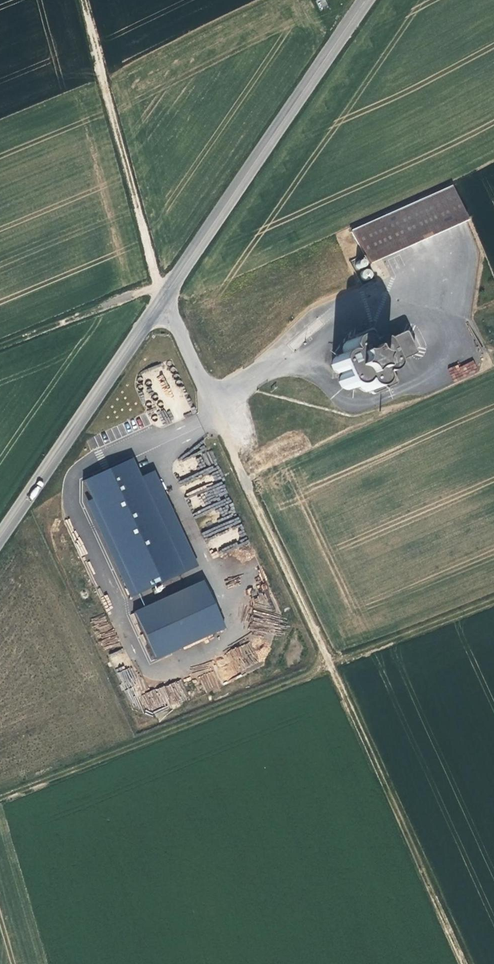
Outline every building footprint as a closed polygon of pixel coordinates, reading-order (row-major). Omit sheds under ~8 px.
[(328,5),(325,0),(317,0),(315,1),(320,10),(328,5)] [(368,273),(462,225),(447,189),(351,238),(368,273)] [(380,341),(374,328),(326,350),(349,401),(373,391),(374,395),(400,384),(391,366),(416,355),(404,330),(380,341)] [(448,370),(454,382),(479,371),(473,358),(448,370)] [(131,457),(83,478),(92,497),(129,580),(176,559),(139,476),(131,457)] [(152,470),(139,476),(176,559),(129,580),(92,497),(85,500),(128,597),(196,567),(152,470)] [(201,581),(169,595),(173,605),(164,609),(181,647),(222,629),(201,581)] [(153,659),(181,647),(164,609),(173,605),(169,595),(132,612),(153,659)] [(124,688),(134,685),(130,669),(119,672),(124,688)] [(181,683),(143,691),(147,710),(185,701),(181,683)]
